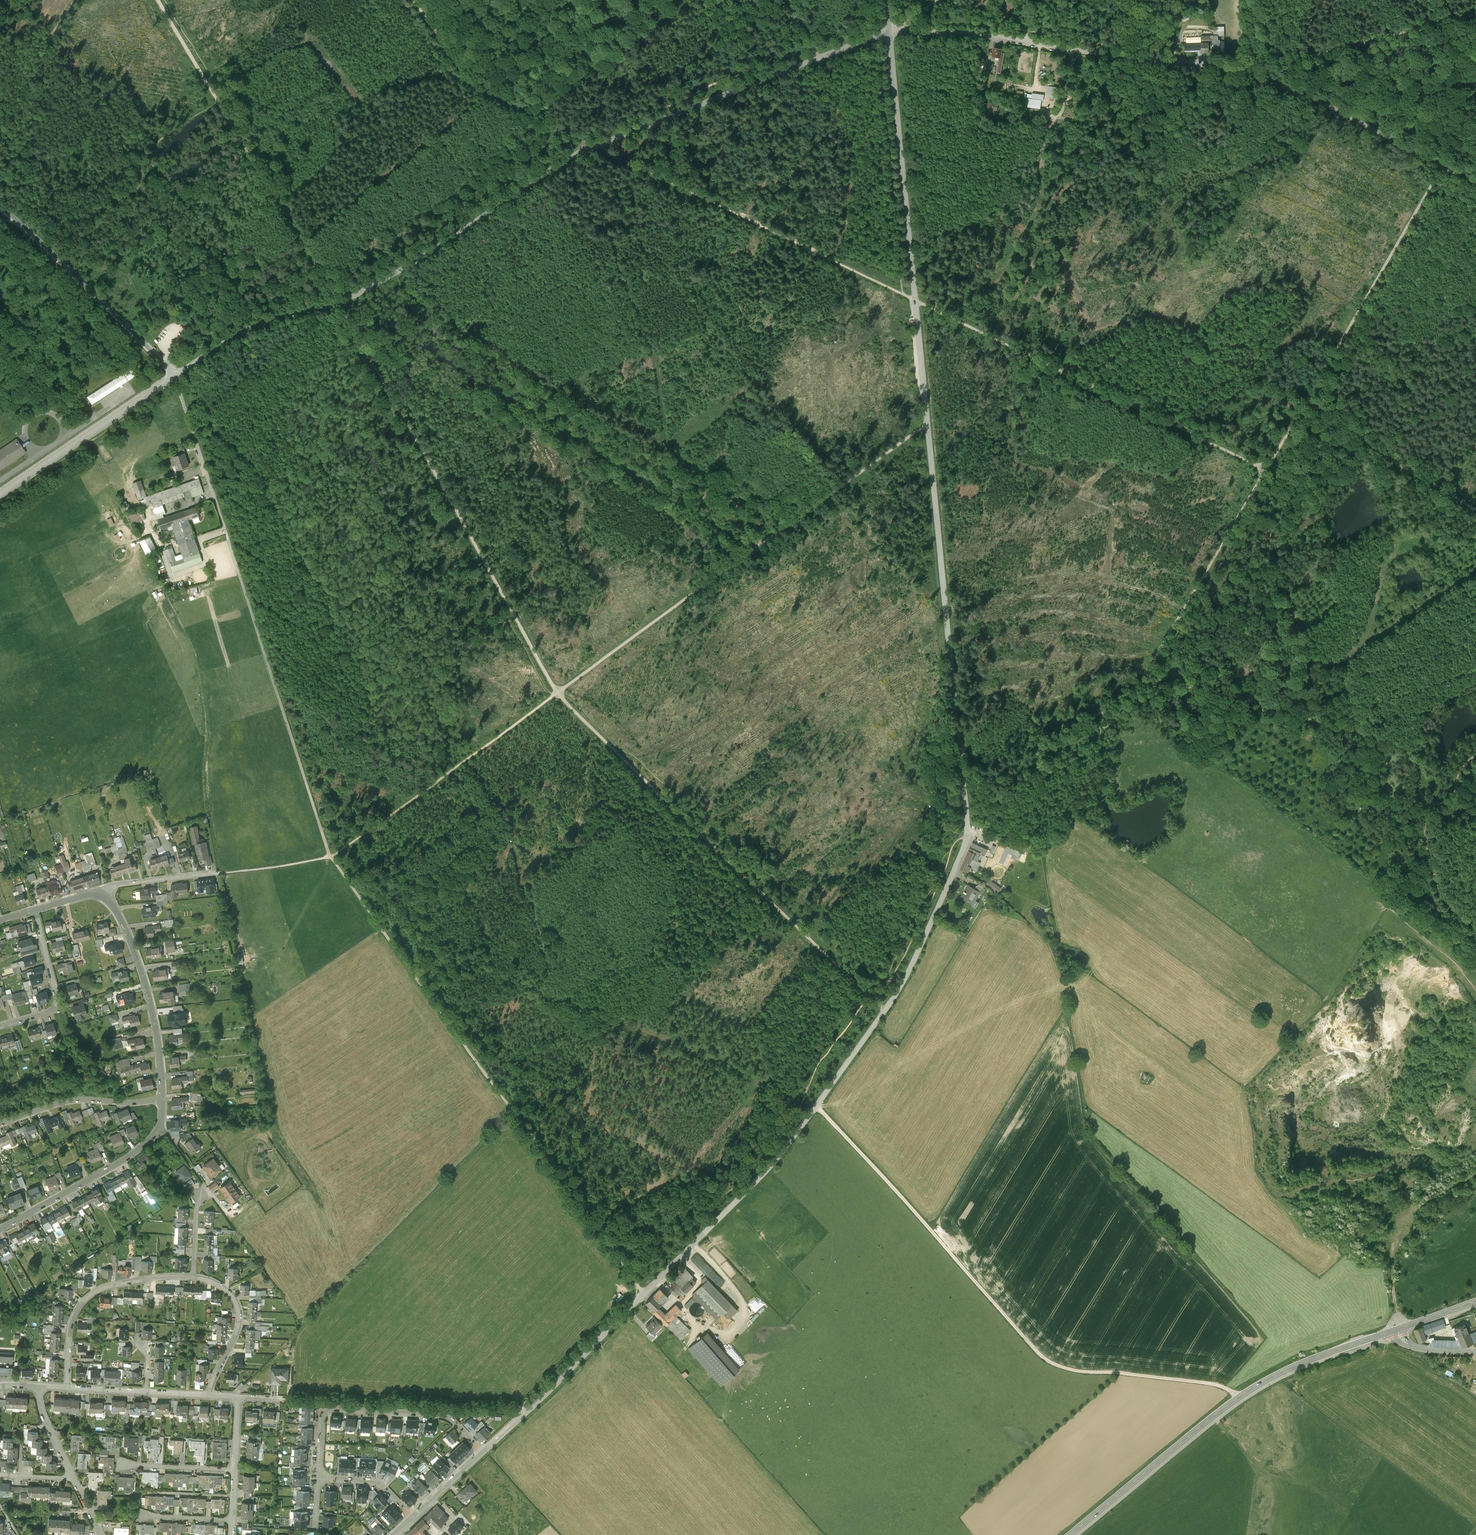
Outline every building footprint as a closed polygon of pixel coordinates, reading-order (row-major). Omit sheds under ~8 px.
[(1201,44),(1185,44),(1185,52),(1198,52),(1198,55),(1199,56),(1201,56),(1202,55),(1202,53),(1220,53),(1220,42),(1218,42),(1218,36),(1213,36),(1213,40),(1210,40),(1210,36),(1201,37),(1201,44)] [(1002,49),(994,47),(992,56),(996,56),(995,59),(999,60),(997,70),(1001,71),(1004,53),(1001,52),(1002,49)] [(1044,94),(1032,92),(1032,94),(1031,97),(1031,98),(1043,100),(1044,94)] [(998,104),(986,102),(985,108),(997,110),(998,104)] [(1375,268),(1379,270),(1384,258),(1380,256),(1375,268)] [(1355,293),(1351,304),(1357,306),(1361,295),(1355,293)] [(135,375),(131,368),(87,397),(92,404),(135,375)] [(17,440),(0,451),(0,469),(25,453),(17,440)] [(184,453),(173,457),(176,465),(175,465),(177,470),(189,465),(184,453)] [(867,479),(872,475),(868,470),(863,474),(867,479)] [(862,475),(856,479),(859,484),(865,481),(862,475)] [(142,481),(132,484),(137,502),(143,500),(147,499),(142,481)] [(200,493),(197,483),(147,499),(143,500),(145,508),(152,506),(157,520),(170,516),(166,503),(200,493)] [(170,564),(172,571),(204,560),(191,522),(202,518),(198,506),(156,520),(160,530),(173,525),(185,558),(170,564)] [(141,509),(127,513),(130,523),(144,519),(141,509)] [(138,543),(145,558),(159,551),(151,536),(138,543)] [(1164,636),(1169,624),(1163,622),(1158,633),(1164,636)] [(195,844),(197,844),(196,839),(199,839),(197,826),(191,828),(194,845),(195,844)] [(988,849),(972,842),(970,847),(981,852),(986,854),(988,849)] [(197,844),(195,844),(198,860),(204,859),(208,858),(208,857),(205,844),(200,845),(200,843),(197,844)] [(1007,846),(1001,859),(1004,861),(1011,847),(1007,846)] [(970,847),(960,869),(961,869),(971,874),(973,870),(971,869),(972,868),(971,867),(975,860),(977,861),(981,852),(970,847)] [(189,851),(179,854),(181,862),(191,859),(189,851)] [(167,855),(158,858),(161,866),(165,864),(165,866),(173,864),(171,859),(168,860),(167,855)] [(85,856),(80,858),(81,862),(82,867),(88,865),(89,868),(96,865),(94,858),(86,860),(85,856)] [(158,858),(150,861),(151,865),(148,866),(150,871),(158,868),(157,867),(161,866),(158,858)] [(131,861),(122,864),(125,872),(126,872),(127,873),(137,870),(135,864),(132,865),(131,861)] [(61,864),(55,866),(57,873),(63,871),(61,864)] [(122,864),(111,868),(114,877),(121,875),(121,873),(125,872),(122,864)] [(85,876),(88,884),(90,884),(90,885),(100,882),(97,872),(96,873),(85,876)] [(26,875),(29,882),(36,880),(34,873),(26,875)] [(85,876),(77,879),(80,889),(86,886),(86,885),(88,884),(85,876)] [(80,889),(77,879),(70,881),(73,891),(80,889)] [(213,879),(197,881),(198,890),(199,890),(199,892),(203,891),(203,889),(207,889),(207,893),(215,892),(213,879)] [(1001,888),(989,879),(986,884),(997,893),(1001,888)] [(57,882),(57,881),(56,882),(55,880),(46,882),(48,886),(50,894),(54,893),(55,895),(62,892),(61,888),(59,884),(59,883),(58,882),(57,882)] [(175,885),(171,885),(172,892),(172,897),(173,897),(177,897),(177,894),(188,893),(187,884),(182,884),(182,883),(175,884),(175,885)] [(976,889),(970,885),(966,893),(964,891),(961,897),(973,904),(980,892),(980,891),(976,889)] [(985,888),(979,885),(976,889),(980,891),(980,892),(982,893),(985,888)] [(41,894),(38,895),(39,899),(47,897),(46,895),(50,894),(48,886),(39,889),(41,894)] [(140,891),(136,892),(137,899),(141,899),(153,898),(152,893),(156,893),(156,888),(143,889),(143,891),(140,891)] [(25,902),(23,894),(15,897),(17,904),(25,902)] [(145,908),(145,909),(142,910),(143,918),(155,917),(155,913),(154,913),(154,910),(158,910),(157,907),(147,908),(147,907),(145,908)] [(52,929),(53,931),(62,929),(61,924),(60,921),(54,922),(54,921),(44,923),(45,928),(49,927),(50,930),(52,929)] [(108,930),(106,922),(96,924),(98,933),(104,932),(104,931),(108,930),(108,931),(108,930)] [(12,937),(31,932),(29,924),(19,926),(19,925),(9,928),(12,937)] [(150,927),(150,928),(144,929),(145,937),(154,936),(153,930),(156,930),(156,931),(160,930),(160,926),(150,927)] [(84,930),(72,933),(75,942),(90,939),(88,930),(85,931),(84,930)] [(33,945),(31,938),(18,942),(20,952),(37,947),(36,944),(33,945)] [(51,943),(54,953),(65,950),(62,940),(51,943)] [(176,951),(175,944),(173,944),(172,940),(166,942),(166,946),(167,946),(168,952),(176,951)] [(122,951),(120,943),(115,945),(114,943),(104,946),(105,950),(109,949),(110,954),(122,951)] [(78,945),(71,947),(73,957),(74,960),(81,959),(78,945)] [(22,957),(33,954),(38,952),(37,947),(20,952),(22,957)] [(146,951),(147,959),(161,957),(161,952),(162,951),(162,947),(152,948),(152,950),(146,951)] [(34,960),(33,954),(22,957),(25,966),(35,964),(34,960)] [(125,965),(123,959),(117,960),(119,967),(125,965)] [(62,964),(57,965),(58,969),(63,968),(64,974),(74,972),(71,962),(71,961),(68,962),(62,964)] [(44,973),(42,966),(33,969),(34,971),(31,972),(32,974),(29,975),(30,980),(23,982),(24,987),(30,985),(30,986),(42,983),(41,978),(40,974),(44,973)] [(159,970),(159,971),(153,972),(154,980),(167,978),(167,974),(169,973),(169,968),(159,970)] [(127,971),(121,973),(121,971),(111,974),(112,978),(119,977),(120,982),(129,980),(127,971)] [(66,986),(69,996),(78,993),(76,983),(66,986)] [(24,987),(27,996),(33,995),(32,991),(30,986),(30,985),(24,987)] [(27,996),(25,991),(12,995),(13,998),(11,999),(13,1004),(15,1004),(15,1005),(28,1001),(27,998),(27,996)] [(49,1001),(46,991),(36,994),(40,1004),(45,1003),(46,1004),(48,1003),(49,1002),(49,1001)] [(159,994),(160,1002),(169,1001),(168,995),(171,995),(171,996),(176,995),(175,991),(165,992),(165,993),(159,994)] [(134,1002),(132,994),(127,995),(126,994),(117,996),(118,1000),(122,999),(121,998),(124,998),(125,1004),(134,1002)] [(30,1006),(32,1013),(39,1011),(37,1004),(30,1006)] [(74,1014),(75,1018),(78,1017),(78,1018),(84,1017),(83,1015),(86,1015),(83,1005),(83,1004),(79,1005),(72,1007),(73,1011),(73,1012),(73,1013),(74,1014)] [(173,1006),(174,1014),(184,1013),(183,1008),(182,1008),(182,1005),(173,1006)] [(174,1014),(168,1014),(169,1025),(174,1024),(174,1026),(179,1025),(178,1024),(186,1023),(185,1013),(184,1013),(174,1014)] [(118,1021),(116,1014),(109,1017),(111,1024),(118,1021)] [(140,1024),(138,1016),(132,1017),(132,1016),(122,1018),(123,1023),(127,1022),(127,1020),(129,1020),(131,1026),(140,1024)] [(56,1034),(53,1023),(44,1026),(46,1030),(47,1036),(56,1034)] [(40,1032),(38,1027),(27,1030),(30,1039),(39,1036),(38,1033),(40,1032)] [(0,1039),(0,1046),(0,1047),(1,1047),(8,1044),(9,1048),(15,1046),(14,1043),(14,1042),(11,1034),(4,1036),(4,1038),(0,1039)] [(168,1046),(178,1045),(177,1038),(179,1038),(179,1039),(183,1039),(183,1034),(173,1035),(173,1037),(168,1037),(168,1046)] [(121,1038),(112,1041),(115,1050),(124,1047),(121,1038)] [(128,1045),(130,1045),(131,1050),(145,1047),(143,1039),(137,1040),(137,1039),(127,1041),(128,1045)] [(14,1043),(15,1046),(16,1051),(22,1050),(20,1040),(14,1042),(14,1043)] [(176,1057),(176,1058),(170,1059),(171,1067),(180,1066),(180,1063),(182,1062),(182,1061),(186,1061),(186,1056),(176,1057)] [(118,1061),(120,1069),(128,1067),(130,1066),(128,1059),(118,1061)] [(138,1068),(140,1068),(141,1074),(150,1072),(149,1064),(143,1065),(143,1063),(133,1066),(134,1070),(138,1069),(138,1068)] [(181,1081),(183,1081),(183,1082),(188,1082),(188,1081),(187,1077),(177,1078),(177,1080),(172,1080),(173,1088),(182,1087),(181,1081)] [(142,1091),(153,1088),(151,1079),(143,1081),(140,1082),(142,1091)] [(197,1093),(189,1094),(189,1103),(202,1102),(202,1097),(197,1098),(197,1093)] [(187,1098),(177,1099),(177,1100),(171,1101),(172,1109),(181,1108),(181,1102),(183,1102),(183,1103),(187,1103),(187,1098)] [(92,1121),(96,1119),(94,1114),(95,1114),(92,1108),(87,1110),(92,1121)] [(118,1112),(114,1114),(118,1124),(123,1122),(131,1118),(129,1114),(127,1110),(119,1113),(118,1112)] [(67,1113),(67,1114),(69,1119),(73,1127),(77,1125),(75,1121),(82,1118),(79,1112),(72,1114),(71,1112),(67,1114),(67,1113)] [(95,1114),(94,1114),(96,1119),(99,1127),(104,1125),(102,1121),(109,1119),(106,1112),(99,1114),(98,1112),(95,1114)] [(48,1118),(43,1120),(45,1125),(49,1133),(53,1132),(51,1127),(58,1125),(55,1118),(49,1121),(48,1118)] [(172,1131),(180,1130),(180,1124),(183,1124),(183,1125),(187,1124),(187,1120),(176,1120),(176,1122),(171,1122),(172,1131)] [(27,1126),(22,1127),(22,1128),(24,1133),(28,1141),(32,1139),(30,1135),(34,1133),(37,1132),(34,1125),(28,1128),(27,1126)] [(134,1126),(126,1129),(130,1138),(138,1135),(134,1126)] [(8,1136),(0,1139),(3,1146),(10,1143),(12,1147),(16,1145),(13,1137),(11,1132),(7,1134),(8,1136)] [(119,1133),(109,1137),(112,1142),(114,1147),(113,1147),(114,1148),(124,1143),(123,1143),(122,1139),(121,1137),(120,1133),(119,1133)] [(192,1138),(185,1144),(193,1154),(201,1148),(198,1144),(197,1145),(192,1138)] [(95,1144),(98,1149),(99,1152),(104,1150),(101,1142),(95,1144)] [(98,1149),(87,1153),(90,1158),(92,1162),(101,1159),(100,1154),(99,1152),(98,1149)] [(144,1154),(140,1158),(144,1162),(148,1158),(144,1154)] [(140,1159),(135,1165),(140,1170),(146,1165),(144,1162),(140,1158),(139,1158),(140,1159)] [(213,1159),(203,1166),(211,1178),(222,1170),(213,1159)] [(153,1168),(158,1173),(163,1168),(158,1163),(153,1168)] [(76,1164),(66,1168),(68,1173),(69,1173),(71,1178),(80,1174),(79,1170),(78,1167),(76,1164)] [(194,1168),(197,1173),(202,1169),(198,1164),(194,1168)] [(187,1170),(184,1166),(175,1173),(179,1177),(181,1176),(185,1182),(192,1177),(189,1173),(188,1173),(187,1171),(187,1170)] [(133,1179),(128,1171),(122,1174),(123,1175),(116,1179),(117,1179),(120,1186),(127,1182),(130,1187),(136,1184),(133,1179)] [(54,1176),(45,1181),(47,1186),(48,1185),(50,1190),(49,1190),(49,1191),(59,1186),(56,1180),(54,1176)] [(133,1178),(139,1188),(143,1185),(136,1176),(133,1178)] [(17,1179),(18,1182),(20,1187),(25,1185),(22,1177),(17,1179)] [(109,1181),(104,1184),(108,1192),(120,1186),(117,1179),(110,1183),(109,1181)] [(195,1184),(191,1180),(187,1183),(190,1188),(195,1184)] [(230,1181),(220,1189),(225,1196),(235,1188),(230,1181)] [(216,1182),(209,1187),(212,1192),(219,1187),(216,1182)] [(38,1186),(28,1191),(30,1196),(32,1200),(41,1197),(39,1192),(40,1191),(38,1186)] [(101,1194),(97,1188),(91,1191),(91,1193),(85,1196),(88,1203),(94,1200),(96,1204),(103,1200),(101,1195),(101,1194)] [(231,1203),(241,1196),(235,1188),(225,1196),(231,1203)] [(151,1204),(156,1202),(148,1189),(142,1193),(147,1202),(149,1201),(151,1204)] [(20,1194),(6,1199),(9,1204),(10,1203),(12,1208),(11,1208),(11,1209),(24,1203),(20,1194)] [(116,1199),(113,1194),(107,1197),(110,1202),(116,1199)] [(85,1196),(78,1200),(82,1207),(88,1203),(85,1196)] [(77,1199),(71,1202),(76,1211),(82,1208),(82,1207),(78,1200),(77,1199)] [(61,1212),(60,1209),(59,1209),(60,1210),(53,1214),(57,1220),(64,1217),(61,1212)] [(186,1219),(188,1219),(189,1209),(179,1209),(178,1219),(186,1219)] [(205,1222),(214,1222),(214,1212),(204,1212),(204,1221),(205,1222)] [(46,1216),(46,1217),(50,1224),(51,1224),(57,1220),(53,1214),(47,1217),(46,1216)] [(51,1224),(50,1224),(46,1217),(40,1220),(46,1229),(52,1226),(51,1224)] [(79,1224),(76,1217),(70,1221),(74,1227),(79,1224)] [(30,1230),(28,1226),(28,1228),(22,1231),(25,1238),(32,1234),(30,1230)] [(187,1236),(188,1228),(186,1228),(179,1228),(179,1236),(187,1236)] [(15,1234),(14,1234),(16,1238),(13,1239),(14,1240),(14,1241),(16,1244),(20,1242),(19,1241),(25,1238),(22,1231),(15,1235),(15,1234)] [(52,1234),(46,1237),(50,1244),(55,1241),(52,1234)] [(56,1236),(60,1244),(65,1242),(62,1234),(56,1236)] [(205,1243),(213,1244),(214,1244),(215,1235),(206,1235),(205,1235),(205,1243)] [(187,1245),(187,1236),(179,1236),(178,1244),(185,1245),(187,1245)] [(213,1252),(213,1244),(205,1243),(205,1252),(209,1253),(213,1253),(213,1252)] [(185,1269),(186,1264),(187,1265),(188,1261),(186,1261),(186,1259),(176,1258),(176,1268),(185,1269)] [(212,1270),(213,1260),(204,1260),(204,1270),(212,1270)] [(152,1262),(139,1261),(139,1270),(142,1270),(142,1271),(151,1272),(152,1262)] [(130,1267),(118,1266),(117,1272),(122,1272),(122,1275),(130,1275),(130,1267)] [(238,1279),(238,1269),(230,1268),(229,1279),(238,1279)] [(664,1286),(678,1300),(696,1282),(682,1268),(664,1286)] [(111,1269),(103,1269),(103,1277),(111,1277),(111,1269)] [(92,1277),(84,1276),(84,1285),(92,1285),(92,1277)] [(707,1281),(691,1296),(716,1322),(724,1314),(729,1320),(737,1312),(707,1281)] [(249,1286),(241,1285),(241,1293),(249,1294),(249,1286)] [(24,1289),(28,1296),(34,1293),(31,1286),(24,1289)] [(72,1289),(60,1289),(59,1297),(72,1298),(72,1290),(72,1289)] [(653,1313),(659,1307),(667,1299),(658,1290),(644,1303),(653,1313)] [(220,1302),(221,1294),(212,1293),(211,1301),(220,1302)] [(110,1298),(101,1297),(100,1306),(109,1306),(110,1298)] [(248,1311),(256,1312),(257,1303),(248,1302),(248,1311)] [(680,1340),(689,1331),(676,1317),(681,1312),(674,1305),(665,1314),(659,1307),(653,1313),(680,1340)] [(62,1307),(54,1306),(54,1315),(62,1316),(62,1307)] [(256,1321),(256,1312),(248,1311),(248,1321),(256,1321)] [(62,1316),(54,1315),(53,1324),(62,1325),(62,1316)] [(226,1325),(230,1325),(230,1318),(230,1317),(222,1317),(218,1317),(218,1324),(226,1325)] [(643,1327),(651,1336),(661,1327),(653,1318),(643,1327)] [(1425,1335),(1446,1327),(1443,1319),(1422,1327),(1425,1335)] [(87,1324),(78,1323),(77,1331),(90,1332),(91,1324),(87,1324)] [(1468,1333),(1464,1323),(1453,1327),(1458,1339),(1462,1347),(1472,1343),(1468,1333)] [(217,1333),(225,1333),(226,1325),(218,1324),(217,1333)] [(1426,1340),(1425,1335),(1422,1327),(1414,1330),(1418,1343),(1426,1340)] [(127,1339),(128,1331),(120,1330),(119,1339),(127,1339)] [(151,1330),(143,1330),(143,1338),(151,1339),(151,1330)] [(247,1330),(246,1339),(255,1340),(255,1331),(247,1330)] [(738,1366),(706,1332),(688,1349),(720,1383),(738,1366)] [(60,1334),(52,1333),(51,1342),(59,1342),(60,1334)] [(217,1341),(225,1341),(225,1333),(217,1333),(217,1341)] [(651,1336),(648,1333),(645,1337),(650,1342),(654,1339),(651,1336)] [(1462,1347),(1458,1339),(1433,1338),(1427,1344),(1428,1345),(1443,1347),(1462,1347)] [(255,1340),(246,1339),(246,1348),(254,1349),(255,1340)] [(59,1342),(51,1342),(51,1351),(59,1352),(59,1342)] [(86,1347),(78,1346),(77,1354),(80,1355),(86,1355),(86,1347)] [(163,1355),(164,1346),(163,1346),(157,1346),(156,1346),(155,1354),(163,1355)] [(130,1356),(131,1348),(123,1348),(122,1356),(130,1356)] [(209,1357),(217,1358),(217,1349),(215,1349),(209,1349),(209,1357)] [(0,1351),(0,1375),(12,1376),(13,1352),(0,1351)] [(245,1364),(242,1364),(243,1356),(235,1356),(234,1364),(238,1364),(238,1367),(245,1367),(245,1364)] [(50,1369),(58,1369),(58,1360),(50,1360),(50,1369)] [(163,1371),(163,1362),(155,1362),(154,1370),(163,1371)] [(205,1373),(208,1373),(208,1365),(206,1365),(200,1365),(200,1373),(205,1373)] [(77,1367),(76,1375),(85,1376),(85,1368),(77,1367)] [(271,1368),(271,1383),(281,1384),(281,1379),(288,1379),(288,1369),(271,1368)] [(49,1378),(57,1378),(58,1369),(50,1369),(49,1378)] [(98,1381),(98,1375),(98,1370),(91,1370),(90,1381),(98,1381)] [(163,1371),(154,1370),(154,1381),(162,1381),(163,1371)] [(140,1380),(140,1372),(132,1371),(132,1380),(140,1380)] [(185,1383),(185,1375),(177,1374),(177,1383),(185,1383)] [(226,1382),(230,1382),(230,1384),(235,1384),(235,1383),(238,1383),(238,1375),(235,1375),(235,1374),(227,1374),(226,1382)] [(244,1385),(239,1390),(242,1392),(248,1386),(246,1383),(244,1385)] [(70,1400),(61,1399),(61,1411),(69,1412),(70,1400)] [(70,1400),(69,1412),(78,1413),(78,1408),(79,1402),(79,1400),(70,1400)] [(147,1402),(140,1402),(140,1411),(140,1415),(151,1415),(151,1412),(151,1411),(147,1411),(147,1404),(147,1402)] [(180,1406),(177,1406),(176,1413),(176,1415),(179,1415),(179,1419),(187,1419),(187,1412),(188,1406),(180,1406)] [(208,1407),(200,1407),(200,1415),(203,1416),(208,1416),(208,1407)] [(228,1418),(228,1409),(220,1409),(220,1417),(228,1418)] [(255,1411),(246,1411),(246,1422),(254,1422),(254,1421),(257,1421),(258,1415),(258,1411),(255,1411)] [(274,1419),(274,1411),(264,1411),(263,1425),(267,1425),(266,1426),(270,1426),(271,1425),(274,1425),(274,1419)] [(331,1426),(336,1426),(336,1427),(340,1427),(340,1421),(341,1417),(331,1416),(331,1426)] [(385,1424),(386,1419),(377,1418),(376,1427),(376,1431),(385,1432),(385,1424)] [(465,1424),(471,1430),(477,1424),(471,1418),(465,1424)] [(355,1420),(355,1419),(347,1419),(346,1420),(346,1427),(346,1430),(355,1430),(355,1429),(355,1420)] [(400,1434),(401,1420),(392,1419),(391,1422),(391,1431),(391,1433),(400,1434)] [(370,1432),(370,1421),(364,1420),(361,1420),(361,1426),(361,1432),(370,1432)] [(416,1428),(416,1420),(407,1420),(406,1431),(416,1432),(416,1428)] [(435,1429),(436,1422),(432,1422),(428,1421),(428,1422),(426,1422),(426,1423),(426,1426),(425,1426),(425,1431),(425,1433),(434,1434),(434,1429),(435,1429)] [(477,1429),(479,1431),(485,1426),(485,1425),(483,1423),(477,1429)] [(485,1426),(479,1431),(475,1435),(481,1441),(484,1437),(485,1438),(491,1432),(488,1429),(487,1429),(485,1426)] [(446,1436),(453,1443),(457,1439),(459,1437),(452,1430),(446,1436)] [(79,1450),(80,1440),(84,1440),(84,1435),(70,1434),(70,1438),(71,1438),(70,1449),(71,1449),(79,1450)] [(116,1437),(102,1436),(101,1441),(107,1441),(107,1449),(108,1449),(115,1450),(116,1437)] [(138,1438),(124,1437),(124,1446),(130,1447),(129,1452),(137,1453),(138,1442),(138,1438)] [(12,1448),(13,1439),(3,1438),(3,1440),(3,1443),(4,1443),(3,1447),(8,1447),(12,1448)] [(158,1454),(160,1454),(160,1444),(160,1443),(158,1443),(159,1439),(158,1439),(150,1438),(150,1440),(145,1440),(145,1447),(150,1447),(150,1453),(148,1453),(148,1452),(147,1452),(147,1458),(158,1458),(158,1454)] [(170,1445),(174,1445),(174,1453),(179,1453),(182,1453),(183,1440),(170,1439),(170,1445)] [(459,1442),(457,1439),(453,1443),(450,1446),(452,1448),(459,1442)] [(258,1445),(258,1441),(257,1441),(252,1440),(248,1440),(247,1452),(258,1452),(258,1445)] [(192,1446),(196,1446),(196,1454),(198,1454),(204,1455),(205,1442),(192,1441),(192,1446)] [(220,1442),(214,1442),(213,1453),(215,1453),(215,1459),(223,1460),(224,1458),(226,1459),(226,1446),(220,1445),(220,1442)] [(470,1449),(463,1442),(449,1455),(451,1456),(456,1462),(470,1449)] [(90,1459),(90,1454),(79,1453),(78,1453),(77,1468),(78,1468),(85,1468),(85,1458),(90,1459)] [(442,1456),(440,1458),(446,1464),(448,1462),(446,1460),(442,1456)] [(452,1466),(456,1462),(451,1456),(446,1460),(448,1462),(452,1466)] [(112,1473),(113,1458),(99,1457),(99,1463),(103,1463),(103,1472),(112,1473)] [(443,1474),(450,1468),(446,1464),(440,1458),(433,1464),(443,1474)] [(380,1471),(386,1474),(391,1464),(391,1463),(385,1460),(385,1461),(381,1468),(380,1471)] [(396,1467),(391,1464),(386,1474),(393,1478),(394,1475),(397,1468),(396,1467)] [(88,1471),(88,1475),(89,1475),(88,1486),(89,1486),(96,1487),(97,1487),(98,1477),(102,1477),(102,1472),(88,1471)] [(432,1485),(439,1479),(431,1471),(425,1477),(432,1485)] [(149,1482),(149,1480),(153,1480),(152,1486),(158,1487),(158,1481),(158,1475),(158,1473),(143,1472),(142,1482),(149,1482)] [(178,1474),(165,1473),(165,1475),(165,1482),(173,1482),(173,1486),(177,1486),(178,1474)] [(191,1474),(178,1474),(177,1486),(183,1487),(183,1483),(191,1483),(191,1476),(191,1474)] [(255,1483),(255,1475),(245,1475),(244,1474),(244,1482),(255,1483)] [(204,1488),(209,1488),(210,1475),(197,1475),(197,1477),(197,1483),(205,1484),(204,1488)] [(223,1476),(210,1475),(209,1488),(214,1488),(215,1484),(223,1485),(223,1478),(223,1476)] [(132,1478),(119,1477),(118,1477),(118,1482),(118,1485),(124,1486),(124,1491),(132,1492),(132,1481),(132,1478)] [(421,1495),(428,1489),(422,1483),(419,1479),(416,1481),(412,1484),(412,1485),(416,1489),(421,1495)] [(254,1490),(255,1483),(244,1482),(243,1490),(244,1490),(251,1490),(254,1490)] [(409,1487),(414,1491),(416,1489),(412,1485),(410,1483),(407,1485),(409,1487)] [(474,1487),(471,1483),(467,1487),(467,1486),(459,1492),(463,1497),(461,1499),(463,1502),(472,1494),(472,1495),(476,1491),(474,1488),(474,1487)] [(9,1484),(0,1484),(0,1494),(9,1494),(9,1484)] [(34,1496),(35,1487),(28,1487),(28,1488),(27,1496),(24,1496),(23,1502),(31,1502),(31,1496),(34,1496)] [(349,1488),(342,1487),(342,1497),(346,1497),(346,1498),(351,1498),(351,1492),(351,1487),(349,1487),(349,1488)] [(367,1490),(367,1488),(357,1487),(357,1501),(366,1502),(366,1499),(367,1490)] [(416,1493),(414,1491),(409,1487),(407,1489),(409,1490),(413,1496),(416,1493)] [(111,1496),(112,1491),(97,1490),(97,1493),(97,1505),(98,1505),(106,1505),(107,1496),(111,1496)] [(417,1499),(413,1496),(409,1490),(406,1493),(404,1493),(402,1494),(402,1497),(410,1505),(417,1499)] [(375,1504),(379,1508),(387,1500),(380,1493),(379,1494),(374,1499),(377,1502),(375,1504)] [(155,1508),(160,1509),(161,1497),(148,1496),(148,1498),(148,1504),(155,1505),(155,1508)] [(174,1497),(161,1497),(160,1509),(165,1509),(165,1505),(173,1506),(174,1499),(174,1497)] [(192,1510),(193,1498),(180,1498),(180,1500),(180,1506),(188,1506),(187,1510),(192,1510)] [(197,1511),(198,1507),(205,1507),(206,1501),(206,1499),(193,1498),(192,1510),(197,1511)] [(211,1508),(219,1508),(219,1512),(224,1512),(225,1500),(212,1499),(212,1501),(211,1508)] [(396,1510),(392,1505),(390,1506),(385,1512),(383,1513),(387,1518),(396,1510)] [(423,1518),(428,1523),(431,1521),(438,1528),(439,1528),(443,1523),(448,1518),(443,1513),(444,1512),(437,1505),(433,1508),(423,1518)] [(253,1518),(253,1510),(243,1509),(242,1517),(243,1517),(248,1517),(253,1518)] [(400,1515),(396,1510),(387,1518),(392,1523),(392,1522),(399,1516),(400,1515)] [(335,1516),(332,1516),(325,1516),(324,1516),(324,1525),(333,1525),(333,1521),(335,1521),(335,1516)] [(402,1520),(399,1516),(392,1522),(396,1526),(402,1520)] [(408,1532),(410,1534),(418,1534),(417,1534),(421,1530),(428,1523),(423,1518),(408,1532)] [(457,1520),(448,1529),(455,1534),(463,1527),(457,1520)] [(172,1523),(160,1522),(160,1524),(159,1531),(167,1531),(167,1534),(172,1534),(172,1523)] [(172,1534),(177,1534),(177,1532),(185,1532),(186,1526),(186,1523),(172,1523),(172,1534)] [(145,1533),(153,1534),(153,1527),(154,1525),(141,1524),(140,1530),(140,1534),(145,1534),(145,1533)] [(204,1524),(192,1524),(192,1526),(191,1533),(199,1533),(199,1534),(204,1534),(204,1524)] [(204,1524),(204,1534),(209,1534),(217,1534),(217,1527),(218,1525),(204,1524)] [(376,1534),(379,1534),(384,1530),(378,1524),(375,1526),(373,1528),(371,1530),(376,1534)]
